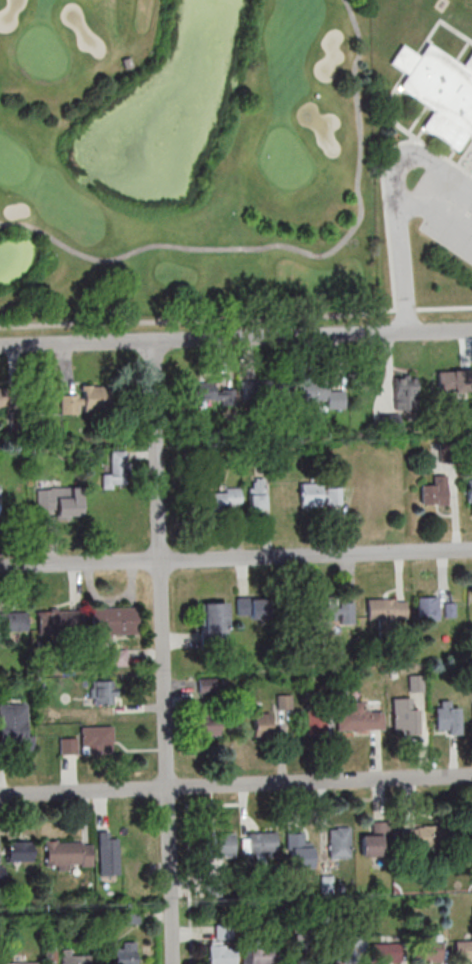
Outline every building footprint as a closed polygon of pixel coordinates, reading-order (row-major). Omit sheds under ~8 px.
[(470,51),(471,52),(471,139),(466,135),(455,153),(419,129),(431,111),(397,89),(406,74),(390,63),(402,45),(418,56),(427,44),(460,66),(470,51)] [(121,59),(130,56),(132,66),(124,68),(121,59)] [(437,369),(437,393),(470,393),(470,369),(437,369)] [(416,376),(393,376),(393,409),(416,409),(416,376)] [(291,381),(242,381),(242,402),(291,402),(291,381)] [(192,384),(192,403),(235,403),(235,384),(192,384)] [(80,412),(109,411),(108,385),(82,385),(82,395),(61,395),(61,414),(80,414),(80,412)] [(301,385),(301,401),(324,401),(324,408),(344,408),(344,385),(301,385)] [(11,409),(11,388),(0,388),(0,409),(11,409)] [(398,417),(383,417),(383,429),(398,429),(398,417)] [(103,488),(128,488),(127,450),(111,451),(111,472),(102,472),(103,488)] [(420,504),(446,504),(446,475),(432,475),(432,485),(420,485),(420,504)] [(249,479),(249,511),(265,511),(265,479),(249,479)] [(300,506),(342,506),(342,485),(321,485),(321,483),(300,483),(300,506)] [(56,510),(56,519),(82,519),(82,487),(37,487),(37,510),(56,510)] [(241,488),(201,488),(201,509),(241,509),(241,488)] [(266,618),(266,597),(236,597),(236,618),(266,618)] [(438,620),(438,597),(417,597),(417,620),(438,620)] [(367,598),(367,621),(406,621),(406,598),(367,598)] [(227,602),(201,602),(201,640),(227,640),(227,602)] [(354,602),(315,602),(315,622),(354,622),(354,602)] [(90,608),(135,607),(136,634),(91,635),(90,608)] [(445,608),(445,615),(453,616),(453,608),(445,608)] [(35,612),(82,611),(82,628),(68,628),(68,633),(36,633),(35,612)] [(26,631),(0,632),(0,613),(26,612),(26,631)] [(110,665),(127,665),(127,649),(110,649),(110,665)] [(218,679),(198,679),(198,693),(218,693),(218,679)] [(94,681),(94,705),(117,705),(117,681),(94,681)] [(417,734),(417,708),(409,708),(409,698),(392,698),(392,734),(417,734)] [(434,734),(455,734),(455,701),(434,701),(434,734)] [(382,731),(382,711),(364,712),(364,702),(347,703),(347,711),(336,711),(336,731),(382,731)] [(14,740),(0,741),(0,705),(24,704),(26,736),(32,735),(33,749),(15,750),(14,740)] [(252,713),(252,736),(271,736),(271,713),(252,713)] [(306,735),(325,735),(325,713),(306,713),(306,735)] [(219,738),(219,719),(196,719),(196,738),(219,738)] [(80,727),(107,726),(108,745),(80,746),(80,727)] [(77,737),(60,737),(60,754),(77,754),(77,737)] [(360,856),(386,856),(386,822),(371,822),(371,834),(360,834),(360,856)] [(348,827),(327,827),(327,858),(348,858),(348,827)] [(400,827),(400,849),(439,849),(439,827),(400,827)] [(118,875),(118,832),(99,832),(99,875),(118,875)] [(276,832),(241,832),(241,855),(276,855),(276,832)] [(207,856),(234,856),(234,833),(207,833),(207,856)] [(311,868),(311,843),(301,843),(301,833),(287,833),(287,868),(311,868)] [(124,876),(142,876),(142,840),(131,840),(131,834),(124,834),(124,876)] [(32,842),(6,842),(6,862),(32,862),(32,842)] [(45,868),(91,868),(91,842),(45,842),(45,868)] [(453,941),(471,940),(471,960),(454,960),(453,941)] [(135,942),(113,942),(113,963),(135,963),(135,942)] [(412,943),(440,942),(440,961),(412,962),(412,943)] [(370,944),(398,943),(398,962),(371,963),(370,944)] [(234,948),(235,963),(207,963),(206,945),(223,945),(223,948),(234,948)] [(276,946),(276,963),(249,963),(248,947),(276,946)] [(91,951),(59,951),(59,950),(44,950),(45,963),(92,963),(91,951)]
